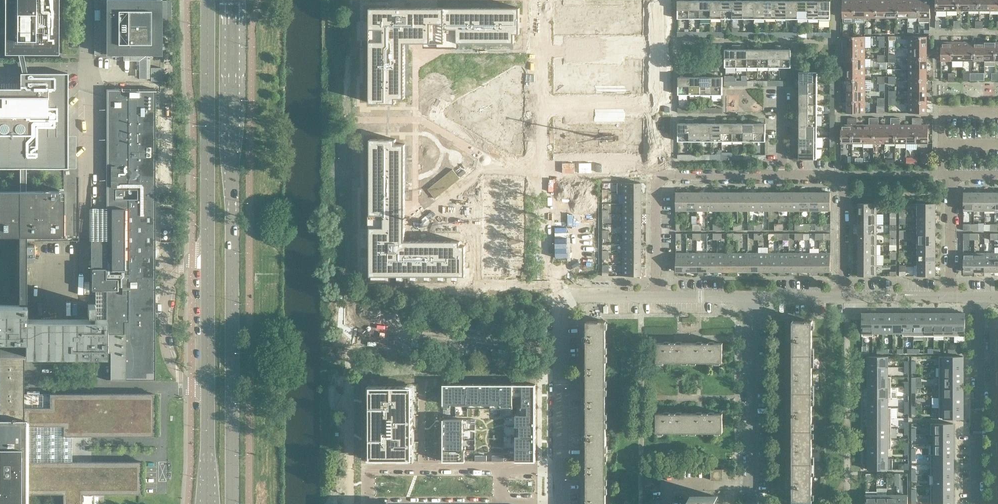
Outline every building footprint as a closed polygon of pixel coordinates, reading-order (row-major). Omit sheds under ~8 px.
[(59,54),(59,0),(5,0),(5,54),(18,54),(23,54),(59,54)] [(106,54),(144,54),(144,64),(150,64),(150,54),(162,54),(162,0),(106,0),(106,54)] [(563,0),(555,0),(555,33),(642,33),(642,0),(626,0),(626,11),(563,11),(563,0)] [(678,18),(689,18),(689,0),(685,0),(678,0),(678,18)] [(689,18),(700,18),(700,0),(693,0),(689,0),(689,18)] [(700,18),(711,18),(711,0),(707,0),(700,0),(700,18)] [(711,18),(721,18),(722,0),(715,0),(711,0),(711,18)] [(721,18),(732,18),(732,0),(729,0),(722,0),(721,18)] [(732,18),(743,18),(743,0),(736,0),(732,0),(732,18)] [(743,18),(754,18),(754,0),(751,0),(743,0),(743,18)] [(754,18),(765,18),(765,0),(758,0),(754,0),(754,18)] [(765,18),(776,18),(776,0),(772,0),(765,0),(765,18)] [(776,18),(787,18),(787,0),(780,0),(776,0),(776,18)] [(787,18),(797,18),(798,0),(793,0),(787,0),(787,18)] [(797,18),(808,18),(808,0),(801,0),(798,0),(797,18)] [(808,18),(819,18),(819,20),(819,0),(815,0),(808,0),(808,18)] [(819,20),(830,20),(830,18),(830,0),(823,0),(819,0),(819,20)] [(842,17),(853,17),(853,0),(842,0),(842,17)] [(853,17),(864,17),(864,0),(853,0),(853,17)] [(864,17),(875,17),(875,0),(864,0),(864,17)] [(875,17),(886,17),(886,0),(875,0),(875,17)] [(886,17),(897,17),(897,0),(886,0),(886,17)] [(897,17),(908,17),(908,0),(897,0),(897,17)] [(908,17),(919,17),(919,0),(908,0),(908,17)] [(919,17),(919,22),(930,22),(930,0),(919,0),(919,17)] [(936,10),(947,10),(947,0),(935,0),(935,10),(936,10)] [(947,10),(958,10),(958,0),(947,0),(947,10)] [(958,10),(969,10),(969,0),(958,0),(958,10)] [(969,10),(980,10),(980,0),(969,0),(969,10)] [(980,10),(990,10),(990,0),(980,0),(980,10)] [(386,7),(370,7),(370,21),(370,27),(370,41),(370,42),(370,103),(378,103),(380,103),(385,103),(391,103),(396,103),(396,97),(405,97),(405,42),(409,42),(424,42),(437,42),(444,42),(445,42),(459,42),(515,42),(515,33),(520,33),(520,28),(520,15),(520,7),(437,7),(409,7),(407,7),(405,7),(392,7),(391,7),(386,7)] [(715,28),(711,28),(711,32),(711,36),(721,36),(721,32),(715,32),(715,28)] [(847,36),(847,48),(865,48),(865,36),(847,36)] [(926,36),(909,36),(909,48),(926,48),(926,36)] [(952,42),(941,42),(941,60),(952,60),(952,42)] [(952,42),(952,60),(963,60),(963,42),(952,42)] [(963,42),(963,60),(974,60),(973,42),(963,42)] [(985,42),(973,42),(974,60),(985,60),(985,42)] [(985,42),(985,60),(985,65),(996,65),(996,60),(996,42),(985,42)] [(732,49),(725,49),(725,67),(736,67),(736,44),(732,44),(732,49)] [(736,44),(736,67),(747,67),(747,49),(740,49),(740,44),(736,44)] [(747,49),(747,67),(758,67),(758,44),(754,44),(754,49),(747,49)] [(758,44),(758,67),(769,67),(769,49),(762,49),(762,44),(758,44)] [(775,49),(769,49),(769,67),(779,67),(779,44),(775,44),(775,49)] [(783,44),(779,44),(779,67),(791,67),(791,49),(783,49),(783,44)] [(865,48),(847,48),(847,58),(865,58),(865,48)] [(926,48),(909,48),(909,58),(926,58),(926,48)] [(94,493),(139,493),(139,462),(72,462),(72,436),(153,435),(153,394),(24,394),(24,358),(24,353),(96,353),(96,352),(106,352),(110,352),(110,379),(110,380),(153,380),(153,379),(153,89),(112,89),(112,238),(106,238),(103,238),(91,238),(91,240),(91,251),(91,268),(91,290),(106,290),(106,318),(94,318),(94,315),(95,315),(95,304),(87,303),(88,315),(89,315),(89,318),(59,318),(26,318),(26,255),(34,255),(34,244),(26,244),(26,236),(43,236),(59,236),(63,236),(63,191),(59,191),(26,190),(26,168),(68,168),(76,168),(76,135),(68,135),(68,73),(27,73),(23,54),(18,54),(22,73),(20,73),(20,88),(0,88),(0,503),(11,503),(11,493),(24,493),(24,503),(94,503),(94,493)] [(865,58),(847,58),(847,69),(865,69),(865,58)] [(926,58),(909,58),(909,69),(927,69),(926,58)] [(563,59),(555,59),(555,92),(642,92),(642,59),(626,59),(626,70),(563,70),(563,59)] [(162,67),(151,67),(151,81),(162,81),(162,67)] [(444,110),(444,112),(444,113),(444,114),(445,115),(446,116),(449,117),(512,154),(516,156),(517,156),(518,157),(519,156),(521,156),(522,155),(523,154),(523,153),(523,152),(523,147),(523,72),(523,71),(523,70),(523,69),(522,69),(522,68),(521,68),(521,67),(520,67),(519,67),(518,67),(517,67),(516,67),(446,107),(445,108),(444,109),(444,110)] [(865,69),(847,69),(847,80),(865,80),(865,69)] [(927,69),(909,69),(909,80),(927,80),(927,69)] [(678,76),(678,94),(690,94),(690,71),(686,71),(686,76),(678,76)] [(690,71),(690,94),(701,94),(701,76),(694,76),(694,71),(690,71)] [(795,78),(795,82),(817,82),(817,71),(799,71),(799,78),(795,78)] [(701,76),(701,94),(711,94),(711,72),(708,72),(708,76),(701,76)] [(711,72),(711,94),(723,94),(723,76),(715,76),(715,72),(711,72)] [(865,80),(847,80),(847,90),(865,90),(865,80)] [(927,80),(909,80),(909,90),(927,90),(927,80)] [(795,82),(795,86),(799,86),(799,93),(817,93),(817,82),(795,82)] [(865,90),(847,90),(847,101),(865,101),(865,90)] [(927,90),(909,90),(909,101),(927,101),(927,90)] [(795,100),(795,104),(817,104),(817,93),(799,93),(799,100),(795,100)] [(865,101),(847,101),(847,113),(865,113),(865,101)] [(927,101),(909,101),(909,112),(927,113),(927,101)] [(795,104),(795,108),(799,108),(799,115),(817,115),(817,104),(795,104)] [(795,122),(795,126),(817,126),(817,115),(799,115),(799,122),(795,122)] [(841,143),(852,143),(852,125),(852,117),(847,117),(847,125),(841,125),(841,143)] [(852,117),(852,125),(852,143),(863,143),(863,125),(857,125),(857,117),(852,117)] [(863,125),(863,143),(874,143),(874,117),(869,117),(869,125),(863,125)] [(874,117),(874,143),(885,143),(885,125),(879,125),(879,117),(874,117)] [(885,125),(885,143),(896,143),(896,117),(891,117),(890,125),(885,125)] [(896,117),(896,143),(906,142),(906,125),(900,125),(900,117),(896,117)] [(906,125),(906,142),(917,142),(917,117),(912,117),(912,125),(906,125)] [(917,117),(917,142),(928,142),(928,125),(922,125),(922,117),(917,117)] [(563,118),(555,118),(555,151),(642,151),(642,118),(626,118),(626,129),(563,129),(563,118)] [(678,123),(678,141),(690,141),(690,118),(686,118),(686,123),(678,123)] [(690,118),(690,141),(701,141),(701,123),(694,123),(694,118),(690,118)] [(701,123),(701,141),(711,141),(711,118),(707,118),(707,123),(701,123)] [(711,118),(711,141),(722,141),(722,123),(715,123),(715,118),(711,118)] [(722,123),(722,141),(733,141),(733,118),(729,118),(729,123),(722,123)] [(733,118),(733,141),(744,141),(744,123),(737,123),(737,118),(733,118)] [(744,123),(744,141),(755,141),(755,118),(750,118),(750,123),(744,123)] [(755,118),(755,141),(766,141),(766,123),(758,123),(758,118),(755,118)] [(795,126),(795,130),(799,130),(799,136),(817,136),(817,126),(795,126)] [(795,143),(795,147),(817,147),(817,136),(799,136),(799,143),(795,143)] [(396,139),(370,139),(370,268),(370,275),(391,276),(398,276),(404,276),(412,276),(418,276),(425,276),(431,276),(439,276),(445,276),(453,276),(459,276),(466,276),(466,245),(460,245),(460,241),(405,241),(405,144),(396,144),(396,139)] [(817,147),(795,147),(795,151),(799,151),(799,159),(803,159),(812,159),(817,159),(817,147)] [(523,178),(485,178),(485,275),(523,275),(523,178)] [(641,182),(623,182),(623,193),(641,193),(641,182)] [(686,192),(676,192),(676,210),(686,210),(686,192)] [(697,192),(686,192),(686,210),(697,210),(697,192)] [(707,192),(697,192),(697,210),(707,210),(707,192)] [(717,192),(707,192),(707,210),(717,210),(717,192)] [(728,192),(717,192),(717,210),(728,210),(728,192)] [(738,192),(728,192),(728,210),(738,210),(738,192)] [(748,192),(738,192),(738,210),(748,210),(748,192)] [(759,192),(748,192),(748,210),(759,210),(759,192)] [(769,192),(759,192),(759,210),(769,210),(769,192)] [(769,192),(769,210),(779,210),(779,192),(769,192)] [(789,192),(779,192),(779,210),(789,210),(789,192)] [(800,192),(789,192),(789,210),(800,210),(800,192)] [(810,192),(800,192),(800,210),(810,210),(810,192)] [(820,192),(810,192),(810,210),(820,210),(820,192)] [(820,192),(820,210),(831,210),(831,192),(820,192)] [(964,192),(964,210),(974,210),(974,192),(964,192)] [(974,192),(974,210),(984,210),(984,192),(974,192)] [(984,192),(984,210),(994,210),(994,192),(984,192)] [(641,193),(623,193),(623,203),(641,203),(641,193)] [(641,203),(623,203),(623,213),(641,213),(641,203)] [(859,203),(859,213),(877,213),(877,203),(859,203)] [(918,203),(918,213),(935,213),(936,203),(918,203)] [(173,227),(173,210),(161,209),(161,227),(173,227)] [(641,213),(623,213),(623,224),(641,224),(641,213)] [(859,213),(859,223),(877,223),(877,213),(859,213)] [(918,213),(917,223),(935,223),(935,213),(918,213)] [(859,223),(859,234),(877,234),(877,223),(859,223)] [(917,223),(917,234),(935,234),(935,223),(917,223)] [(641,224),(623,224),(623,234),(641,234),(641,224)] [(641,234),(623,234),(623,244),(641,244),(641,234)] [(859,234),(859,244),(877,244),(877,234),(859,234)] [(917,234),(917,244),(935,244),(935,234),(917,234)] [(568,256),(568,237),(556,237),(556,256),(568,256)] [(641,244),(623,244),(623,255),(641,255),(641,244)] [(859,244),(858,254),(876,254),(877,244),(859,244)] [(917,244),(917,254),(935,254),(935,244),(917,244)] [(686,253),(676,253),(676,271),(686,271),(686,253)] [(697,253),(686,253),(686,271),(697,271),(697,253)] [(697,253),(697,271),(707,271),(707,253),(697,253)] [(717,253),(707,253),(707,271),(717,271),(717,253)] [(728,253),(717,253),(717,271),(728,271),(728,253)] [(728,253),(728,271),(738,271),(738,253),(728,253)] [(748,253),(738,253),(738,271),(748,271),(748,253)] [(758,253),(748,253),(748,271),(758,271),(758,253)] [(758,253),(758,271),(769,271),(769,253),(758,253)] [(779,253),(769,253),(769,271),(779,271),(779,253)] [(789,253),(779,253),(779,271),(789,271),(789,253)] [(800,253),(789,253),(789,271),(800,271),(800,253)] [(810,253),(800,253),(800,271),(810,271),(810,253)] [(820,253),(810,253),(810,271),(820,271),(820,253)] [(820,253),(820,271),(831,271),(831,253),(820,253)] [(963,253),(963,271),(974,271),(974,253),(963,253)] [(974,253),(974,271),(984,271),(984,253),(974,253)] [(984,253),(984,271),(994,271),(994,253),(984,253)] [(858,254),(858,264),(876,264),(876,254),(858,254)] [(917,254),(917,264),(935,264),(935,254),(917,254)] [(641,255),(623,255),(623,265),(641,265),(641,255)] [(858,264),(858,275),(876,275),(876,264),(858,264)] [(917,264),(917,275),(935,275),(935,264),(917,264)] [(623,265),(623,275),(641,275),(641,265),(623,265)] [(873,336),(873,313),(862,313),(862,319),(862,336),(873,336)] [(883,332),(883,313),(873,313),(873,336),(873,332),(883,332)] [(893,332),(893,313),(883,313),(883,332),(893,332)] [(903,336),(903,313),(893,313),(893,332),(903,332),(903,336)] [(913,336),(913,313),(903,313),(903,336),(913,336)] [(924,336),(924,313),(913,313),(913,336),(924,336)] [(934,336),(934,313),(924,313),(924,336),(934,336)] [(944,336),(944,313),(934,313),(934,336),(944,336)] [(954,336),(954,313),(944,313),(944,336),(954,336)] [(965,336),(965,313),(954,313),(954,336),(965,336)] [(793,321),(793,351),(793,357),(812,357),(812,321),(808,321),(808,320),(804,320),(804,321),(793,321)] [(625,321),(587,321),(587,439),(625,439),(625,321)] [(725,321),(659,321),(659,438),(725,438),(725,321)] [(888,367),(888,356),(868,356),(868,367),(888,367)] [(963,367),(963,356),(939,356),(939,367),(963,367)] [(812,357),(793,357),(793,393),(812,393),(812,357)] [(95,379),(95,367),(77,367),(77,368),(77,379),(95,379)] [(888,376),(888,367),(868,367),(868,377),(891,377),(891,376),(888,376)] [(963,377),(963,367),(939,367),(939,377),(963,377)] [(891,387),(891,377),(868,377),(868,387),(891,387)] [(963,387),(963,377),(939,377),(939,387),(963,387)] [(456,406),(456,384),(443,384),(443,404),(455,404),(455,406),(456,406)] [(468,408),(468,384),(456,384),(456,406),(467,406),(467,408),(468,408)] [(480,408),(480,384),(468,384),(468,408),(480,408)] [(490,408),(490,384),(480,384),(480,408),(490,408)] [(501,408),(501,384),(490,384),(490,408),(501,408)] [(512,408),(512,384),(501,384),(501,408),(512,408)] [(536,384),(512,384),(512,408),(513,408),(513,397),(523,397),(523,396),(536,396),(536,384)] [(413,386),(370,386),(370,459),(413,459),(413,442),(413,429),(413,386)] [(891,397),(891,387),(868,387),(868,397),(891,397)] [(963,397),(963,387),(939,387),(939,397),(963,397)] [(812,393),(793,393),(793,420),(793,421),(793,429),(812,429),(812,393)] [(536,415),(536,396),(523,396),(523,397),(523,406),(523,415),(520,415),(515,415),(536,415)] [(888,407),(888,398),(891,398),(891,397),(868,397),(868,408),(891,408),(891,407),(888,407)] [(963,408),(963,397),(939,397),(939,408),(963,408)] [(891,418),(891,408),(868,408),(868,418),(891,418)] [(963,418),(963,408),(939,408),(939,418),(953,418),(963,418)] [(536,426),(536,415),(515,415),(515,426),(536,426)] [(891,428),(891,418),(868,418),(868,428),(891,428)] [(463,419),(443,419),(443,430),(463,430),(463,419)] [(953,434),(953,423),(931,423),(931,434),(953,434)] [(536,436),(536,426),(515,426),(515,436),(536,436)] [(891,438),(891,428),(868,428),(868,438),(891,438)] [(812,429),(793,429),(793,465),(812,465),(812,429)] [(463,440),(463,430),(443,430),(443,440),(463,440)] [(953,444),(953,434),(931,434),(934,434),(934,444),(953,444)] [(536,448),(536,436),(515,436),(515,448),(536,448)] [(891,448),(891,438),(868,438),(868,448),(891,448)] [(463,450),(463,440),(443,440),(443,450),(465,450),(463,450)] [(934,444),(931,444),(931,454),(953,454),(953,444),(934,444)] [(536,461),(536,448),(515,448),(515,449),(516,449),(516,461),(536,461)] [(888,459),(888,449),(891,449),(891,448),(868,448),(868,459),(888,459)] [(465,461),(465,450),(443,450),(443,461),(465,461)] [(953,465),(953,454),(931,454),(931,465),(953,465)] [(888,459),(868,459),(868,469),(893,469),(893,459),(888,459)] [(793,491),(793,498),(793,501),(812,501),(812,465),(793,465),(793,491)] [(953,475),(953,465),(931,465),(931,475),(953,475)] [(723,468),(711,468),(711,479),(723,479),(723,468)] [(953,485),(953,475),(931,475),(934,475),(934,484),(931,484),(931,485),(953,485)] [(953,495),(953,485),(931,485),(931,495),(953,495)] [(877,491),(866,491),(866,503),(877,503),(877,491)] [(887,495),(877,495),(877,491),(877,503),(887,503),(887,495)] [(340,495),(327,495),(327,503),(340,503),(340,495)] [(897,495),(887,495),(887,503),(897,503),(897,495)] [(908,495),(897,495),(897,503),(908,503),(908,495)] [(953,495),(931,495),(931,503),(953,503),(953,495)] [(682,502),(682,503),(723,503),(723,502),(717,502),(717,496),(690,496),(690,502),(682,502)]
